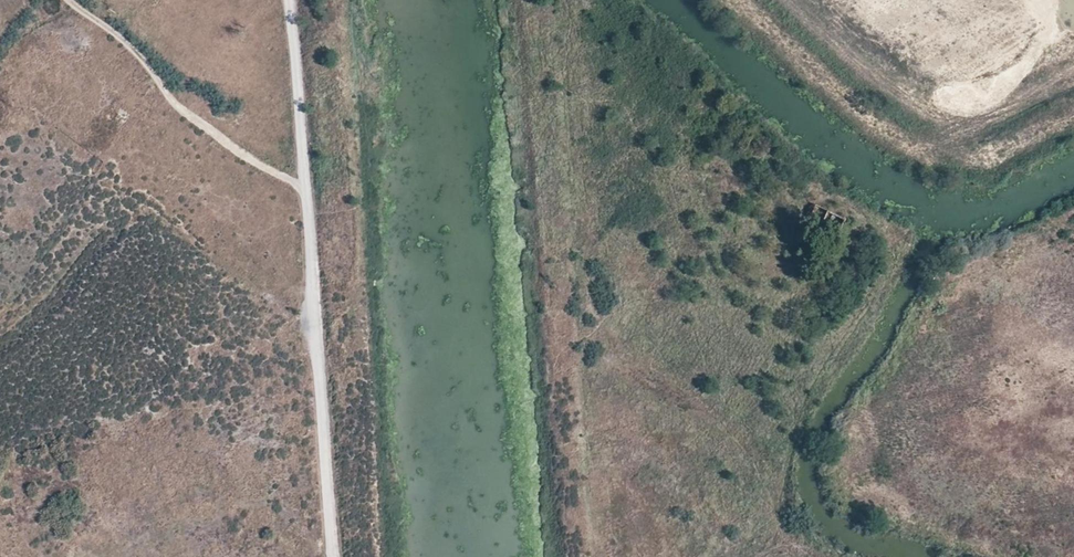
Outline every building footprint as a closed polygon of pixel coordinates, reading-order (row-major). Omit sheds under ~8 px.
[(734,144),(743,151),(752,140),(741,133),(734,144)] [(820,221),(827,208),(816,202),(809,214),(820,221)] [(827,208),(820,221),(838,231),(845,219),(827,208)]
